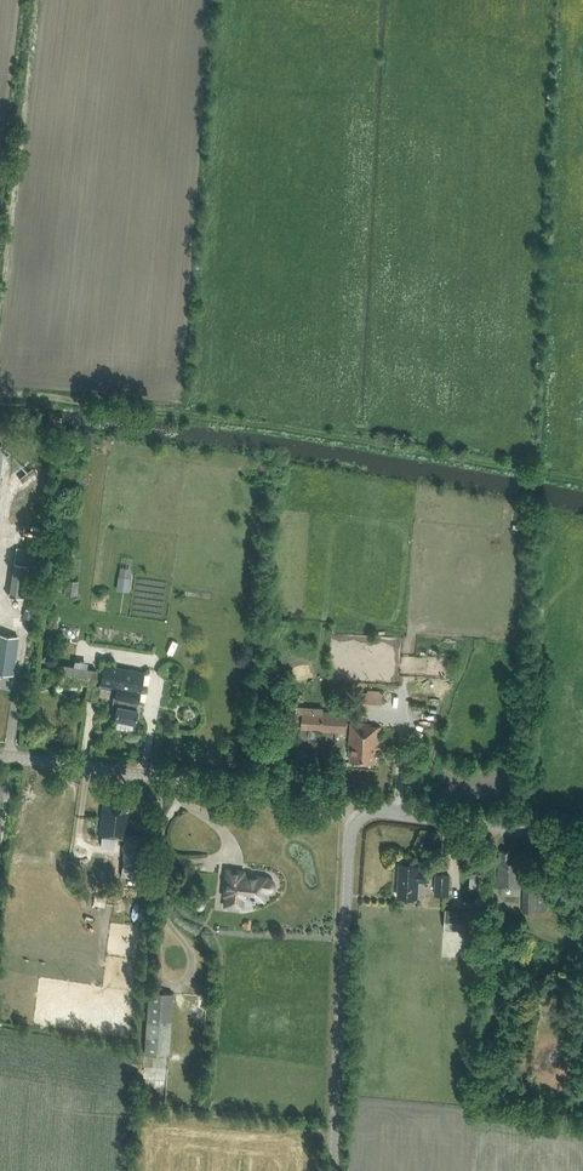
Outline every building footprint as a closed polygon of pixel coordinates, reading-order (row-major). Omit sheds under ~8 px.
[(36,549),(16,546),(9,595),(29,597),(36,549)] [(131,577),(118,576),(117,587),(129,588),(131,577)] [(65,593),(77,595),(80,579),(68,578),(65,593)] [(110,589),(101,588),(100,596),(109,598),(110,589)] [(18,636),(0,634),(0,672),(13,673),(18,636)] [(95,684),(97,669),(62,663),(60,679),(95,684)] [(100,683),(117,687),(115,697),(115,699),(116,701),(118,702),(114,719),(135,723),(137,709),(136,708),(137,703),(138,703),(140,692),(139,692),(141,681),(143,673),(107,665),(103,665),(100,683)] [(100,686),(88,684),(85,698),(97,700),(100,686)] [(363,690),(363,703),(384,703),(384,690),(363,690)] [(296,720),(303,720),(302,728),(321,729),(321,730),(345,732),(346,712),(323,711),(323,707),(297,705),(296,720)] [(369,724),(351,722),(348,753),(350,753),(350,760),(376,761),(377,750),(379,751),(380,727),(378,726),(369,725),(369,724)] [(141,878),(143,859),(144,836),(127,834),(128,811),(125,811),(127,798),(117,797),(116,802),(103,800),(102,808),(101,808),(98,834),(124,838),(123,857),(121,876),(141,878)] [(151,835),(151,827),(143,826),(142,834),(151,835)] [(523,864),(523,856),(512,855),(512,850),(501,850),(501,856),(499,856),(498,886),(520,887),(520,864),(523,864)] [(427,881),(427,869),(419,868),(419,865),(400,864),(398,895),(418,896),(419,880),(427,881)] [(271,880),(268,878),(266,878),(266,877),(256,876),(256,877),(243,875),(243,871),(227,869),(224,895),(227,895),(226,905),(242,907),(243,897),(264,899),(265,890),(267,890),(271,889),(273,886),(273,883),(271,880)] [(482,872),(470,872),(470,889),(481,889),(482,872)] [(450,874),(435,874),(434,895),(449,895),(450,874)] [(545,911),(545,887),(523,887),(522,910),(545,911)] [(116,901),(134,906),(136,898),(117,894),(116,901)] [(193,906),(195,909),(199,910),(202,909),(205,906),(206,903),(204,899),(201,897),(197,897),(194,899),(192,902),(193,906)] [(482,906),(471,906),(470,920),(481,921),(482,906)] [(469,909),(446,908),(445,928),(468,929),(469,909)] [(169,1055),(173,992),(149,991),(144,1053),(169,1055)]
